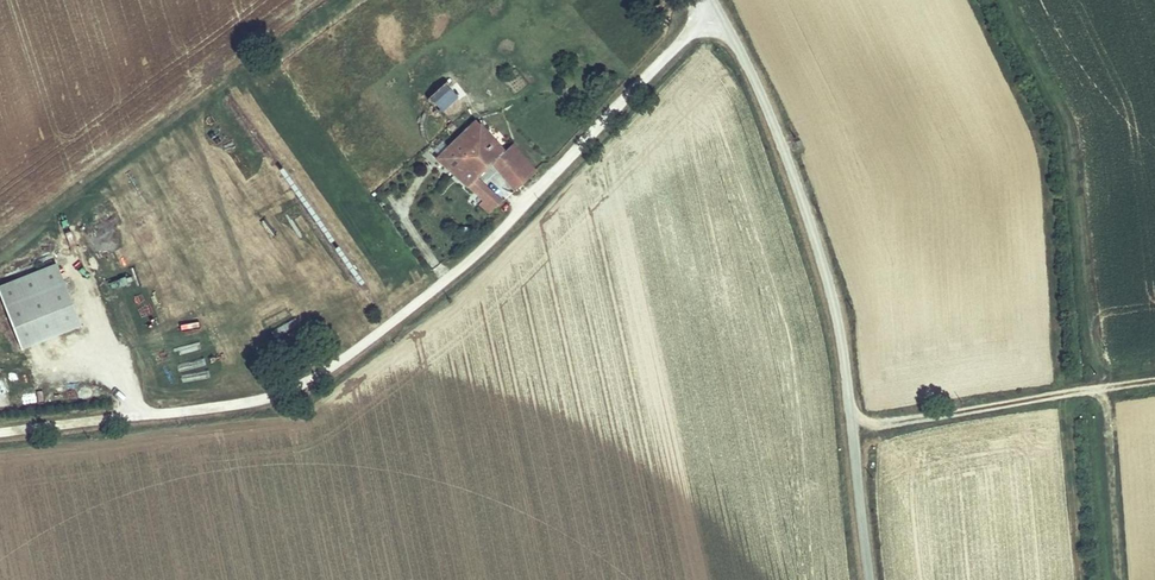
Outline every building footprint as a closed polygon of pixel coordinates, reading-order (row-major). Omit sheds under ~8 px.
[(449,126),(469,106),(449,85),(428,105),(449,126)] [(500,206),(478,179),(493,167),(505,157),(477,123),(435,157),(482,205),(479,208),(487,216),(500,206)] [(516,148),(505,157),(493,167),(500,175),(512,165),(526,183),(536,174),(516,148)] [(505,188),(511,195),(526,183),(512,165),(500,175),(508,186),(505,188)] [(63,280),(25,296),(17,277),(0,284),(0,291),(22,346),(80,322),(63,280)]
